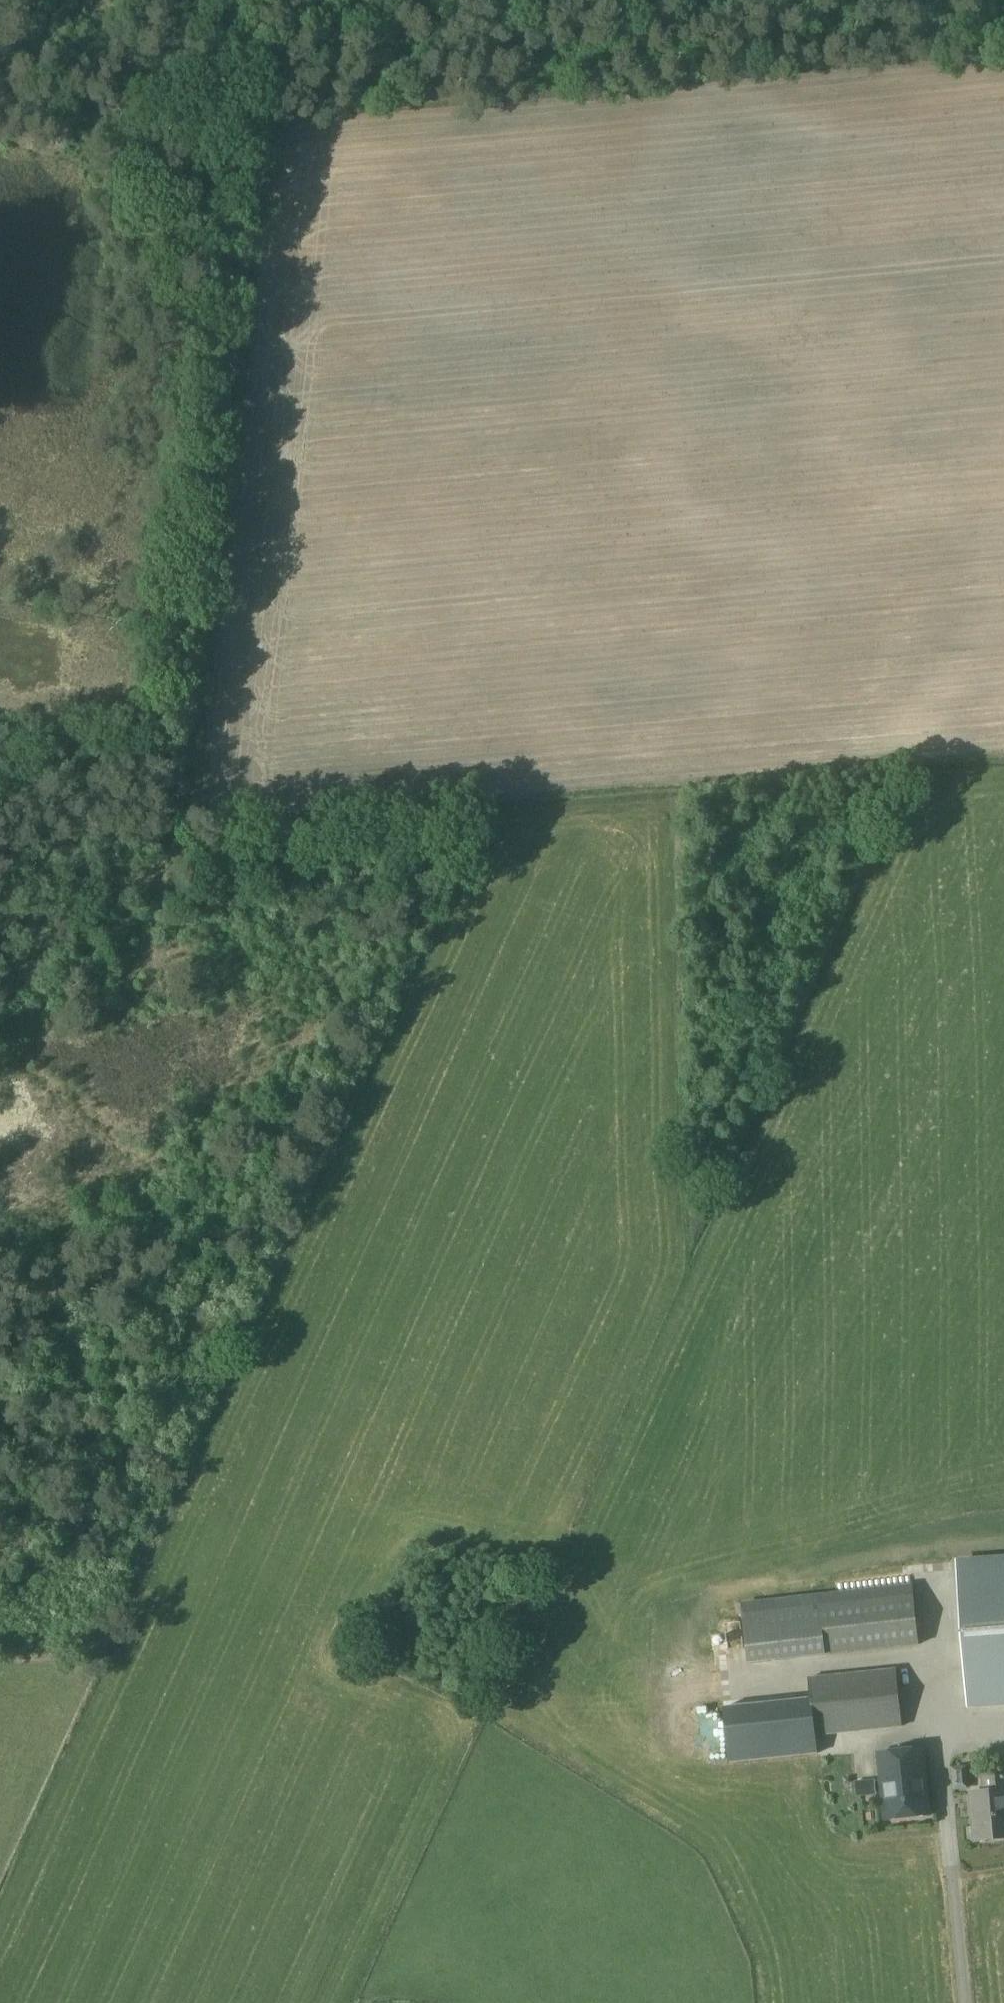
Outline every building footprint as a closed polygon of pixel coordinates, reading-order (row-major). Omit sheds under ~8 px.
[(970,1704),(1003,1702),(1003,1552),(958,1555),(970,1704)] [(917,1648),(911,1598),(743,1619),(748,1669),(917,1648)] [(896,1667),(809,1676),(811,1697),(815,1736),(903,1726),(896,1667)] [(811,1697),(724,1706),(730,1763),(817,1754),(815,1736),(811,1697)] [(886,1819),(931,1815),(925,1748),(879,1753),(886,1819)] [(967,1765),(951,1767),(953,1790),(969,1789),(967,1765)] [(983,1778),(985,1791),(970,1793),(972,1811),(976,1810),(979,1840),(1003,1838),(1003,1776),(983,1778)]
